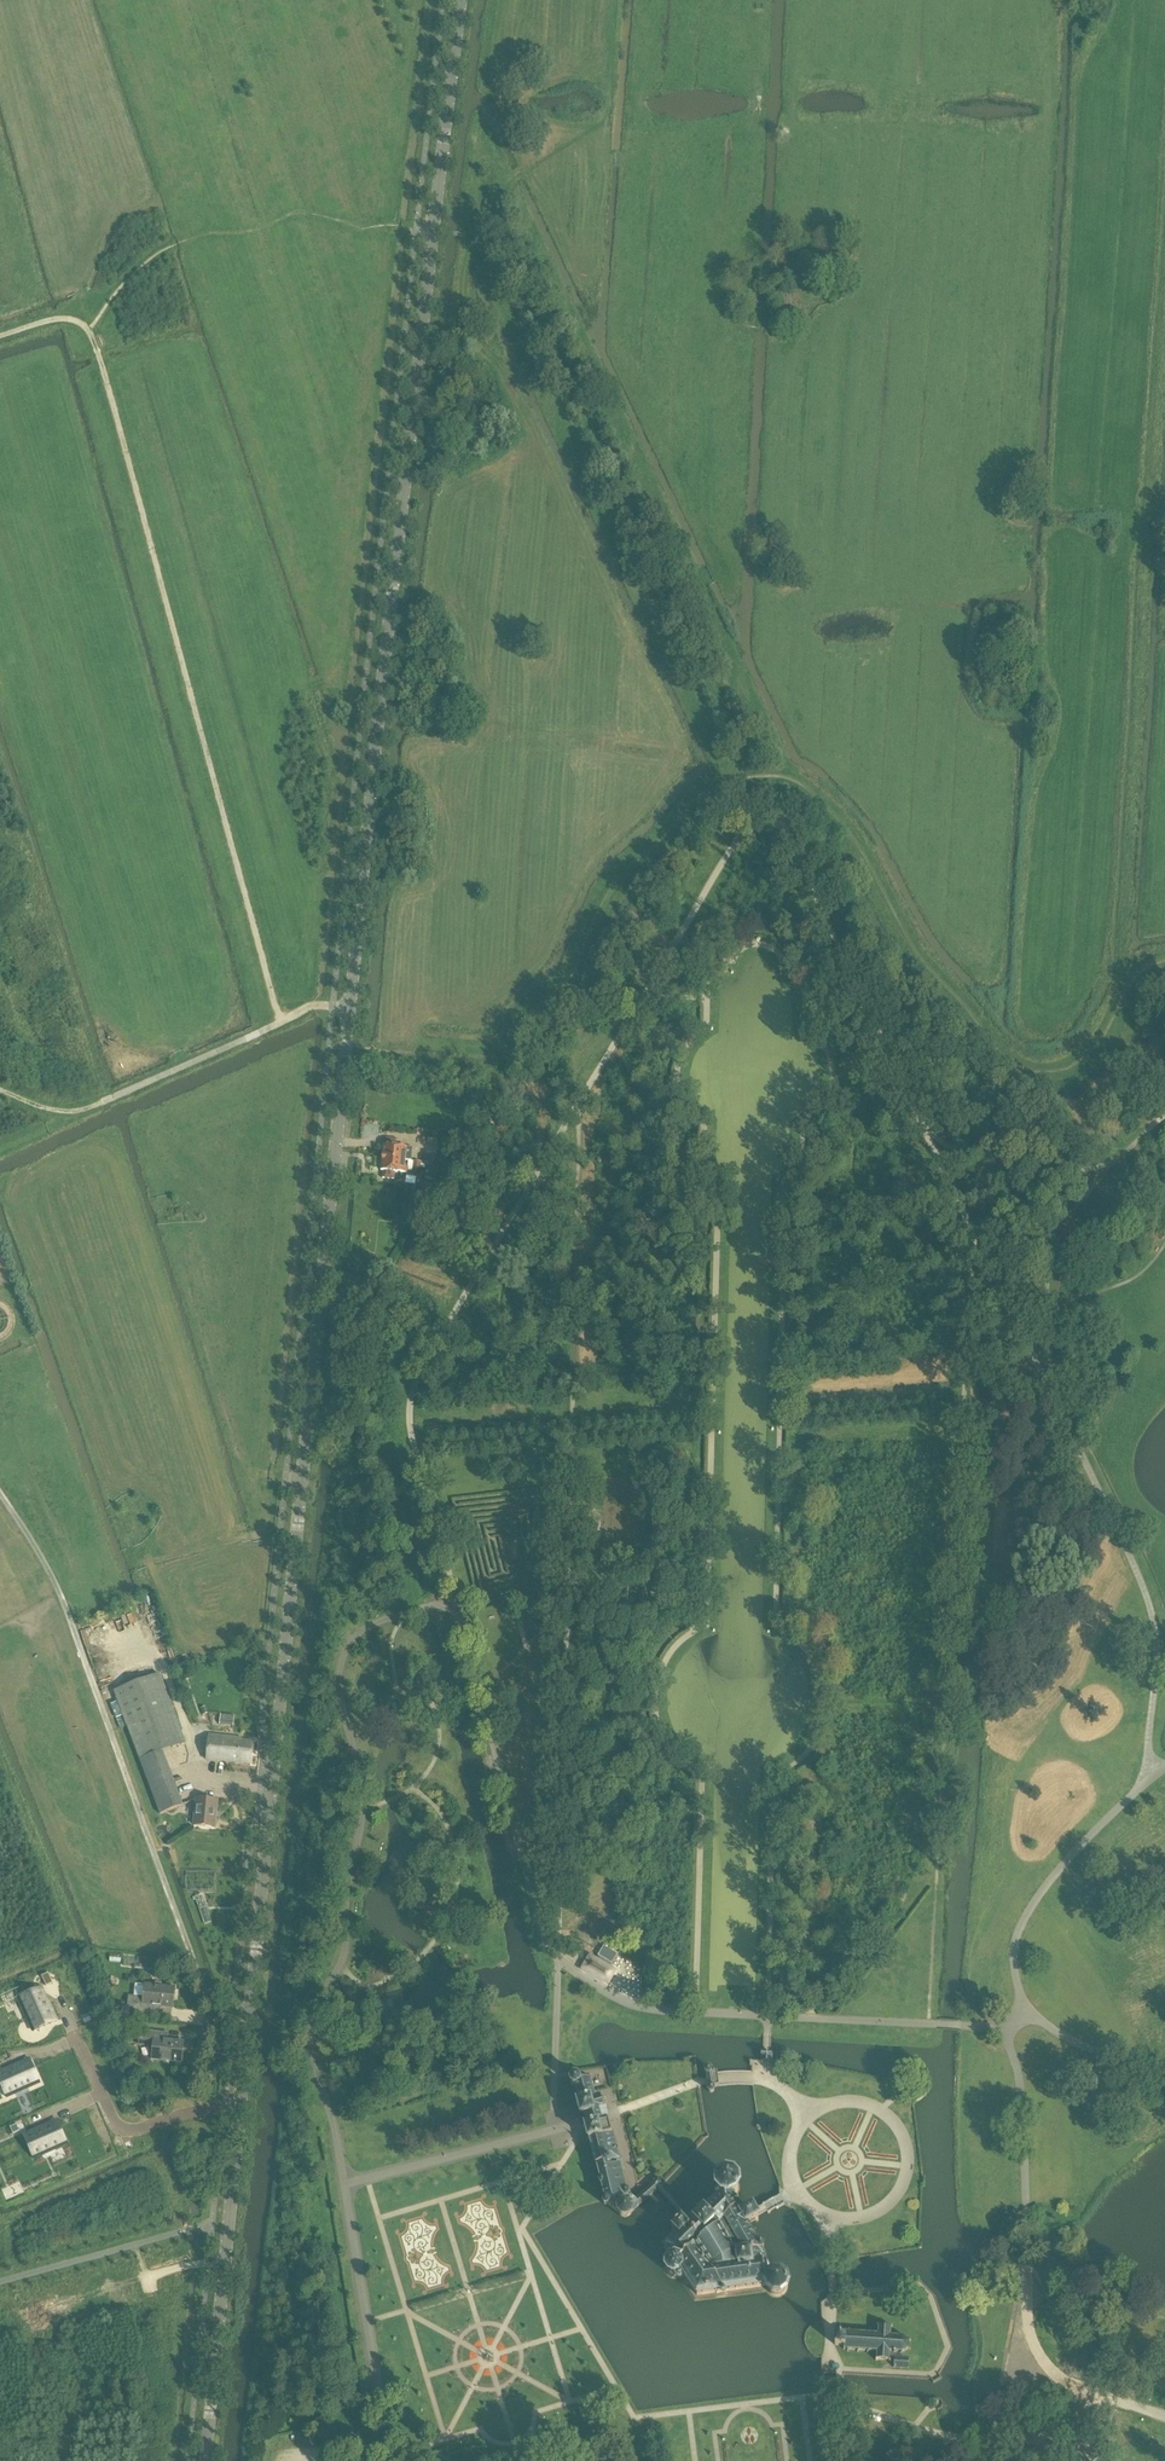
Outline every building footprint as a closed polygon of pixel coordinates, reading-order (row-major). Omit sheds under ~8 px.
[(440,1143),(452,1144),(453,1134),(441,1133),(440,1143)] [(383,1146),(382,1159),(411,1162),(411,1161),(413,1148),(397,1147),(398,1140),(386,1139),(385,1146),(383,1146)] [(411,1162),(382,1159),(381,1171),(383,1172),(382,1179),(394,1180),(395,1173),(407,1174),(408,1171),(420,1172),(420,1168),(425,1169),(425,1166),(428,1166),(426,1173),(423,1172),(420,1186),(418,1186),(416,1187),(417,1190),(427,1194),(430,1184),(435,1185),(440,1169),(433,1168),(433,1163),(411,1161),(411,1162)] [(581,1523),(595,1524),(595,1510),(581,1510),(581,1523)] [(192,1678),(188,1669),(182,1671),(186,1680),(192,1678)] [(114,1692),(160,1814),(183,1806),(163,1752),(185,1743),(160,1675),(114,1692)] [(201,1709),(202,1713),(203,1716),(209,1713),(206,1707),(201,1709)] [(221,1714),(220,1725),(234,1726),(235,1716),(221,1714)] [(209,1735),(206,1760),(250,1764),(252,1742),(241,1741),(242,1738),(209,1735)] [(217,1801),(196,1799),(194,1826),(215,1828),(217,1801)] [(195,1898),(205,1925),(211,1922),(202,1895),(195,1898)] [(581,1971),(609,1987),(617,1972),(610,1968),(590,1956),(581,1971)] [(46,1986),(53,1983),(48,1973),(42,1976),(46,1986)] [(129,1997),(128,2004),(121,2003),(120,2010),(147,2013),(148,2006),(173,2009),(175,1988),(145,1985),(144,1998),(129,1997)] [(31,2028),(54,2017),(41,1987),(18,1998),(31,2028)] [(146,2016),(119,2014),(118,2019),(145,2022),(146,2016)] [(153,2046),(152,2055),(152,2060),(182,2063),(184,2042),(159,2040),(159,2033),(140,2031),(139,2045),(153,2046)] [(762,2054),(760,2054),(760,2061),(760,2063),(767,2063),(771,2063),(771,2062),(771,2054),(766,2054),(762,2054)] [(6,2098),(35,2085),(25,2062),(0,2073),(0,2086),(6,2098)] [(708,2074),(708,2077),(710,2077),(710,2075),(711,2074),(715,2074),(715,2076),(717,2076),(717,2073),(712,2073),(711,2073),(711,2072),(711,2071),(711,2070),(710,2069),(709,2068),(708,2068),(707,2069),(706,2069),(706,2070),(705,2070),(705,2071),(705,2072),(706,2073),(706,2074),(707,2074),(708,2074)] [(709,2081),(709,2084),(711,2084),(712,2086),(713,2086),(717,2086),(716,2084),(718,2083),(718,2081),(718,2080),(717,2076),(715,2076),(715,2074),(711,2074),(710,2075),(710,2077),(708,2077),(709,2081)] [(620,2216),(621,2217),(623,2218),(624,2218),(625,2218),(626,2218),(627,2218),(628,2217),(629,2216),(630,2215),(631,2214),(631,2213),(632,2211),(643,2202),(654,2192),(655,2191),(656,2191),(659,2188),(663,2185),(663,2184),(658,2178),(654,2182),(650,2185),(651,2186),(633,2203),(631,2202),(630,2201),(629,2200),(627,2200),(628,2198),(628,2196),(630,2195),(629,2191),(626,2190),(625,2190),(620,2170),(624,2169),(624,2168),(623,2169),(620,2158),(618,2159),(616,2153),(618,2151),(617,2149),(615,2148),(606,2115),(605,2110),(603,2110),(600,2097),(595,2099),(591,2080),(592,2079),(591,2078),(590,2078),(590,2077),(588,2078),(588,2079),(581,2081),(581,2080),(580,2079),(580,2078),(579,2077),(578,2076),(577,2076),(576,2076),(575,2076),(574,2076),(573,2076),(572,2077),(571,2078),(570,2079),(570,2080),(570,2081),(570,2082),(570,2083),(571,2084),(571,2085),(572,2086),(573,2086),(575,2086),(580,2103),(575,2104),(576,2107),(578,2106),(581,2114),(578,2115),(579,2118),(579,2117),(581,2123),(583,2131),(585,2130),(588,2141),(590,2141),(595,2161),(600,2179),(599,2181),(599,2182),(599,2183),(599,2184),(600,2185),(601,2185),(601,2186),(602,2186),(605,2200),(605,2201),(604,2202),(603,2204),(604,2205),(607,2206),(608,2205),(617,2212),(618,2213),(618,2214),(619,2215),(620,2216)] [(711,2084),(709,2084),(709,2086),(710,2087),(709,2088),(708,2089),(708,2090),(708,2091),(709,2092),(710,2093),(711,2093),(713,2092),(714,2091),(714,2090),(714,2089),(714,2088),(713,2088),(714,2087),(719,2086),(718,2083),(716,2084),(717,2086),(713,2086),(712,2086),(711,2084)] [(63,2146),(52,2123),(23,2136),(33,2159),(63,2146)] [(13,2134),(19,2131),(17,2125),(10,2128),(13,2134)] [(672,2230),(676,2234),(662,2249),(670,2259),(669,2259),(665,2265),(665,2271),(668,2276),(674,2279),(676,2278),(676,2279),(677,2280),(678,2280),(679,2281),(680,2281),(682,2280),(684,2279),(696,2297),(719,2294),(720,2294),(722,2296),(725,2296),(726,2293),(727,2293),(764,2288),(766,2294),(773,2299),(781,2299),(788,2294),(790,2286),(787,2278),(781,2273),(772,2273),(768,2276),(765,2261),(764,2261),(762,2253),(763,2252),(764,2250),(763,2247),(760,2246),(760,2247),(748,2226),(759,2220),(756,2214),(753,2209),(744,2213),(742,2209),(738,2209),(740,2208),(736,2201),(734,2202),(732,2198),(737,2196),(741,2189),(740,2180),(734,2174),(726,2173),(718,2176),(717,2178),(717,2179),(716,2179),(715,2180),(715,2181),(715,2182),(714,2183),(715,2192),(717,2193),(718,2194),(715,2198),(716,2199),(703,2212),(696,2220),(692,2223),(689,2227),(688,2228),(681,2221),(672,2230)] [(692,2223),(696,2220),(663,2185),(659,2188),(656,2191),(689,2227),(692,2223)] [(844,2336),(835,2335),(835,2340),(835,2346),(844,2346),(843,2350),(847,2350),(847,2352),(848,2352),(848,2350),(857,2351),(857,2353),(858,2353),(858,2351),(867,2351),(867,2353),(868,2353),(868,2351),(877,2352),(876,2359),(875,2360),(876,2361),(878,2360),(888,2361),(890,2362),(891,2361),(890,2360),(894,2360),(894,2366),(893,2368),(894,2369),(895,2367),(900,2367),(900,2369),(901,2369),(901,2368),(907,2368),(907,2369),(908,2368),(908,2367),(908,2360),(909,2359),(908,2358),(907,2359),(904,2359),(904,2356),(903,2355),(902,2355),(902,2353),(908,2350),(909,2351),(910,2350),(909,2348),(909,2342),(911,2341),(910,2340),(909,2341),(903,2337),(903,2335),(902,2335),(902,2337),(897,2337),(897,2335),(896,2334),(896,2336),(891,2336),(891,2328),(893,2327),(892,2326),(890,2327),(879,2326),(878,2325),(877,2326),(878,2327),(878,2334),(869,2334),(870,2332),(868,2332),(868,2333),(860,2333),(860,2331),(858,2331),(858,2333),(850,2332),(850,2330),(848,2330),(848,2332),(844,2332),(844,2336)]
